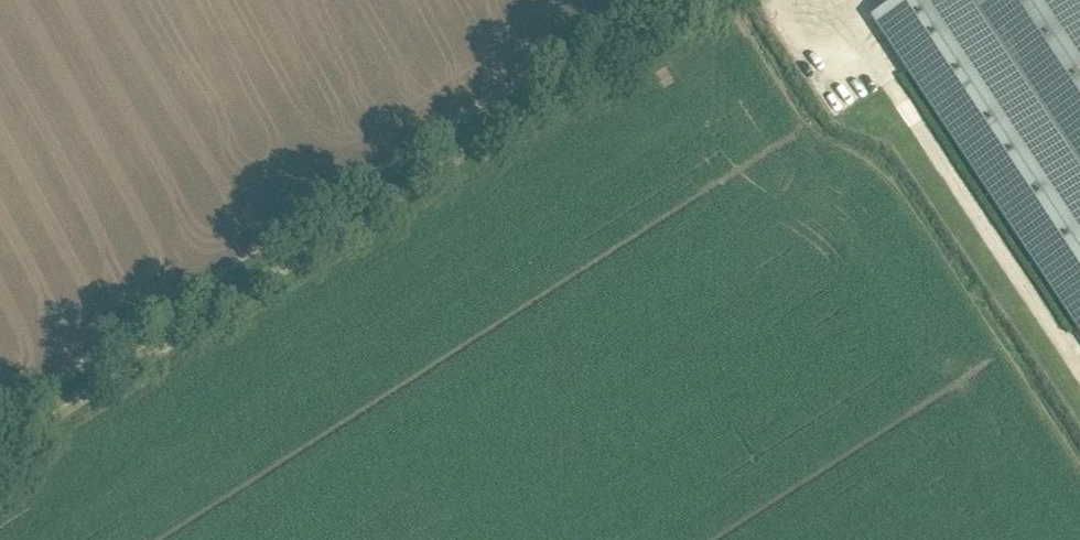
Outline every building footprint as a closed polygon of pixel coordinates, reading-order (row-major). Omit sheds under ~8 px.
[(872,16),(1079,331),(1079,0),(895,0),(872,16)] [(886,100),(865,113),(869,120),(890,108),(886,100)]
